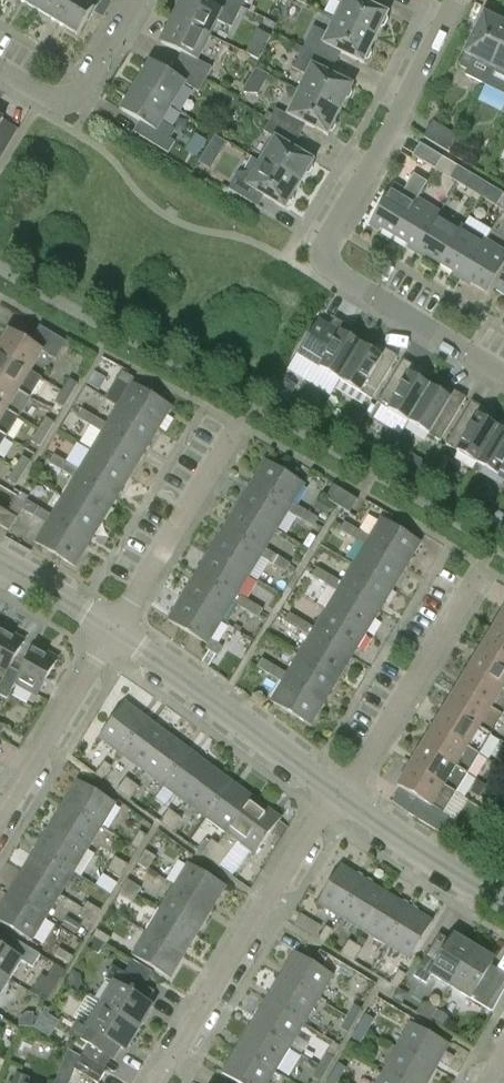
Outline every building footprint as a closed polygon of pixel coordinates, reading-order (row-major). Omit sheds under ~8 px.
[(38,11),(45,0),(19,0),(38,11)] [(38,11),(57,23),(71,0),(45,0),(38,11)] [(87,20),(89,21),(99,4),(93,0),(71,0),(57,23),(77,35),(87,20)] [(99,4),(93,15),(102,20),(112,4),(106,0),(102,0),(99,4)] [(198,0),(183,0),(173,19),(209,36),(217,21),(231,28),(241,8),(226,0),(214,0),(211,6),(198,0)] [(339,3),(342,4),(335,19),(376,39),(388,14),(363,2),(364,0),(337,0),(339,3)] [(503,41),(503,25),(484,15),(458,66),(467,71),(465,75),(483,83),(503,41)] [(186,56),(181,67),(205,81),(212,67),(198,60),(209,36),(173,19),(161,44),(186,56)] [(304,47),(295,43),(294,44),(333,63),(338,52),(363,64),(376,39),(335,19),(327,35),(313,27),(304,47)] [(483,83),(501,92),(503,88),(503,89),(503,41),(483,83)] [(291,50),(300,54),(293,69),(307,76),(299,91),(340,111),(352,86),(327,74),(333,63),(294,44),(291,50)] [(174,78),(150,63),(136,87),(170,108),(184,84),(198,93),(205,81),(181,67),(174,78)] [(175,131),(161,122),(170,108),(136,87),(122,111),(146,125),(139,136),(168,153),(174,142),(170,139),(175,131)] [(287,116),(275,110),(270,121),(296,136),(302,124),(327,136),(340,111),(299,91),(287,116)] [(270,121),(263,132),(274,139),(260,162),(299,186),(313,162),(289,147),(296,136),(270,121)] [(423,138),(447,152),(454,141),(430,126),(423,138)] [(8,138),(0,133),(0,152),(8,138)] [(220,154),(226,143),(214,136),(208,146),(220,154)] [(435,170),(442,158),(419,143),(412,156),(435,170)] [(249,172),(238,173),(228,190),(254,206),(261,195),(284,209),(299,186),(260,162),(253,174),(249,172)] [(457,166),(449,179),(458,183),(465,171),(457,166)] [(466,188),(473,176),(465,171),(458,183),(466,188)] [(394,237),(417,199),(426,184),(413,176),(404,191),(394,185),(371,223),(394,237)] [(495,206),(503,211),(503,210),(503,195),(502,194),(495,206)] [(417,199),(394,237),(417,251),(440,213),(417,199)] [(417,251),(439,265),(462,227),(440,213),(417,251)] [(439,265),(462,279),(485,241),(462,227),(439,265)] [(486,293),(503,262),(503,252),(485,241),(462,279),(486,293)] [(503,296),(503,275),(495,291),(503,296)] [(330,326),(319,319),(297,355),(340,381),(361,346),(346,336),(350,329),(334,319),(330,326)] [(30,344),(9,331),(0,346),(0,355),(42,380),(42,379),(31,372),(43,351),(56,360),(66,343),(40,327),(30,344)] [(361,346),(340,381),(371,400),(397,357),(381,347),(377,355),(361,346)] [(0,355),(0,381),(30,399),(42,380),(0,355)] [(408,423),(430,387),(414,378),(419,370),(403,360),(377,404),(408,423)] [(172,407),(132,383),(134,379),(116,369),(111,377),(117,380),(106,399),(109,401),(158,431),(172,407)] [(78,385),(69,380),(62,392),(71,397),(78,385)] [(18,419),(30,399),(0,381),(0,408),(18,419)] [(294,388),(282,381),(274,393),(286,400),(294,388)] [(430,387),(408,423),(440,442),(466,399),(450,389),(445,396),(430,387)] [(55,404),(64,409),(71,397),(62,392),(55,404)] [(104,429),(144,453),(158,431),(109,401),(98,419),(95,417),(89,426),(101,433),(104,429)] [(477,464),(498,429),(483,419),(488,412),(472,402),(445,445),(477,464)] [(6,438),(18,419),(0,408),(0,434),(6,438)] [(82,410),(79,415),(77,418),(89,426),(95,417),(82,410)] [(55,424),(46,418),(39,431),(47,436),(55,424)] [(90,452),(130,476),(144,453),(104,429),(101,433),(90,452)] [(477,464),(503,481),(503,432),(498,429),(477,464)] [(32,443),(40,448),(47,436),(39,431),(32,443)] [(77,474),(116,499),(130,476),(90,452),(79,470),(67,463),(62,471),(74,479),(77,474)] [(55,455),(52,460),(50,464),(62,471),(67,463),(55,455)] [(31,462),(23,457),(15,470),(24,475),(31,462)] [(418,460),(410,474),(419,480),(428,466),(418,460)] [(304,485),(264,461),(251,483),(291,508),(293,503),(304,485)] [(8,481),(17,486),(24,475),(15,470),(8,481)] [(63,498),(102,522),(116,499),(77,474),(74,479),(63,498)] [(236,507),(276,531),(288,512),(301,520),(306,511),(293,503),(291,508),(251,483),(236,507)] [(357,501),(333,486),(325,500),(349,514),(357,501)] [(313,508),(327,517),(334,506),(320,497),(313,508)] [(39,508),(34,517),(46,524),(49,520),(89,544),(102,522),(63,498),(51,516),(39,508)] [(27,501),(24,505),(22,510),(34,517),(39,508),(27,501)] [(263,553),(265,549),(276,531),(236,507),(223,529),(263,553)] [(17,518),(0,508),(0,527),(8,532),(17,518)] [(313,527),(319,519),(306,511),(301,520),(313,527)] [(421,543),(381,519),(369,537),(357,530),(352,539),(364,546),(367,542),(407,566),(421,543)] [(34,544),(74,568),(89,544),(49,520),(46,524),(34,544)] [(345,522),(342,527),(340,531),(352,539),(357,530),(345,522)] [(209,552),(249,577),(260,557),(273,565),(278,557),(265,549),(263,553),(223,529),(209,552)] [(367,542),(364,546),(353,565),(393,589),(407,566),(367,542)] [(235,599),(238,594),(249,577),(209,552),(196,574),(235,599)] [(286,573),(291,564),(278,557),(273,565),(286,573)] [(393,589),(353,565),(342,583),(330,576),(324,584),(336,591),(339,587),(379,611),(393,589)] [(317,568),(315,573),(312,577),(324,584),(330,576),(317,568)] [(181,598),(221,622),(233,603),(245,610),(251,602),(238,594),(235,599),(196,574),(181,598)] [(339,587),(336,591),(325,610),(365,634),(379,611),(339,587)] [(205,649),(217,657),(222,648),(210,641),(221,622),(181,598),(167,621),(207,646),(205,649)] [(258,618),(263,610),(251,602),(245,610),(258,618)] [(365,634),(325,610),(314,628),(302,621),(297,630),(309,637),(312,632),(352,656),(365,634)] [(492,631),(503,639),(503,612),(492,631)] [(290,614),(287,618),(285,622),(297,630),(302,621),(290,614)] [(15,684),(20,674),(9,668),(24,642),(3,630),(0,634),(0,676),(3,678),(0,684),(0,696),(6,699),(15,684)] [(503,665),(503,639),(492,631),(480,651),(503,665)] [(312,632),(309,637),(297,656),(337,680),(352,656),(312,632)] [(35,648),(20,674),(15,684),(37,696),(57,660),(35,648)] [(503,691),(503,665),(480,651),(468,670),(503,691)] [(337,680),(297,656),(286,674),(275,667),(269,675),(281,683),(284,678),(324,702),(337,680)] [(263,659),(260,664),(257,668),(269,675),(275,667),(263,659)] [(502,717),(503,713),(503,691),(468,670),(457,689),(502,717)] [(269,702),(309,726),(324,702),(284,678),(281,683),(269,702)] [(445,709),(490,736),(502,717),(457,689),(445,709)] [(121,756),(147,720),(125,703),(98,739),(121,756)] [(433,728),(478,755),(490,736),(445,709),(433,728)] [(143,772),(169,737),(147,720),(121,756),(143,772)] [(421,747),(466,775),(478,755),(433,728),(421,747)] [(165,789),(192,753),(169,737),(143,772),(165,789)] [(468,800),(456,792),(466,775),(421,747),(410,767),(467,801),(468,800)] [(187,805),(214,770),(192,753),(165,789),(187,805)] [(96,775),(102,780),(111,767),(105,762),(96,775)] [(408,815),(440,834),(450,817),(455,820),(467,801),(410,767),(397,787),(417,800),(408,815)] [(209,822),(236,786),(214,770),(187,805),(180,815),(202,831),(209,822)] [(486,786),(494,792),(502,778),(494,773),(486,786)] [(127,778),(117,791),(125,796),(134,784),(127,778)] [(62,804),(100,827),(115,804),(77,781),(62,804)] [(470,792),(479,797),(488,803),(494,792),(486,786),(477,781),(470,792)] [(130,800),(140,787),(134,784),(125,796),(130,800)] [(228,836),(255,800),(236,786),(209,822),(228,836)] [(220,867),(238,843),(254,855),(280,820),(255,800),(228,836),(220,847),(210,860),(220,867)] [(49,827),(87,850),(100,827),(62,804),(49,827)] [(170,810),(160,823),(166,827),(176,814),(170,810)] [(173,832),(182,819),(176,814),(166,827),(173,832)] [(288,829),(279,822),(271,832),(281,839),(288,829)] [(35,850),(73,873),(87,850),(49,827),(35,850)] [(140,832),(132,845),(138,850),(147,836),(140,832)] [(198,851),(202,854),(211,842),(207,839),(198,851)] [(220,847),(212,840),(211,842),(202,854),(210,860),(220,847)] [(21,873),(59,895),(73,873),(35,850),(21,873)] [(146,851),(138,865),(147,870),(156,857),(146,851)] [(129,866),(115,857),(111,864),(125,873),(129,866)] [(107,871),(121,879),(125,873),(111,864),(107,871)] [(175,888),(212,911),(227,888),(189,864),(175,888)] [(341,919),(364,881),(341,867),(318,905),(341,919)] [(7,895),(46,918),(59,895),(21,873),(7,895)] [(141,888),(128,880),(124,887),(137,896),(141,888)] [(363,933),(386,895),(364,881),(341,919),(363,933)] [(120,894),(133,902),(137,896),(124,887),(120,894)] [(161,910),(198,934),(212,911),(175,888),(161,910)] [(31,942),(46,918),(7,895),(0,908),(0,923),(31,942)] [(386,946),(409,908),(386,895),(363,933),(386,946)] [(101,911),(88,903),(83,910),(97,918),(101,911)] [(409,960),(432,922),(409,908),(386,946),(409,960)] [(79,916),(93,925),(97,918),(83,910),(79,916)] [(147,933),(185,956),(198,934),(161,910),(147,933)] [(80,926),(67,918),(61,928),(75,936),(80,926)] [(325,945),(333,931),(326,927),(318,940),(325,945)] [(93,937),(107,945),(111,938),(97,930),(93,937)] [(0,975),(9,980),(22,960),(33,967),(40,956),(20,943),(0,931),(0,975)] [(132,956),(170,980),(185,956),(147,933),(132,956)] [(439,935),(414,977),(426,985),(432,976),(450,987),(474,948),(454,936),(450,942),(439,935)] [(349,941),(341,954),(348,958),(356,945),(349,941)] [(354,962),(363,949),(356,945),(348,958),(354,962)] [(474,948),(450,987),(491,1013),(503,990),(503,974),(490,966),(494,961),(474,948)] [(55,956),(69,964),(73,957),(60,949),(55,956)] [(333,977),(295,954),(280,978),(318,1002),(333,977)] [(370,972),(380,978),(386,968),(376,962),(370,972)] [(40,973),(31,990),(49,999),(64,968),(53,963),(46,976),(40,973)] [(101,1006),(134,1027),(139,1030),(153,1008),(147,1004),(155,993),(113,967),(105,980),(114,985),(101,1006)] [(83,984),(81,976),(73,971),(65,984),(78,992),(83,984)] [(399,971),(391,984),(398,989),(398,988),(406,975),(399,971)] [(9,980),(0,975),(0,995),(9,980)] [(318,1002),(280,978),(266,1002),(304,1026),(318,1002)] [(401,1004),(407,994),(398,988),(398,989),(392,998),(401,1004)] [(304,1026),(266,1002),(251,1026),(289,1049),(304,1026)] [(71,1034),(113,1060),(120,1049),(126,1052),(139,1030),(134,1027),(101,1006),(88,1027),(79,1021),(71,1034)] [(362,1010),(354,1006),(346,1019),(354,1024),(362,1010)] [(448,1018),(436,1011),(430,1020),(442,1027),(448,1018)] [(43,1012),(34,1028),(49,1037),(58,1021),(43,1012)] [(375,1020),(367,1015),(359,1029),(367,1033),(375,1020)] [(340,1029),(349,1034),(354,1024),(346,1019),(340,1029)] [(396,1049),(435,1070),(449,1045),(410,1024),(396,1049)] [(289,1049),(251,1026),(237,1050),(275,1073),(289,1049)] [(353,1039),(361,1044),(367,1033),(359,1029),(353,1039)] [(400,1082),(428,1082),(435,1070),(396,1049),(382,1073),(400,1082)] [(237,1050),(222,1075),(235,1082),(269,1082),(275,1073),(237,1050)] [(334,1059),(326,1054),(319,1067),(326,1072),(334,1059)] [(105,1073),(80,1058),(73,1070),(95,1082),(99,1082),(105,1073)] [(347,1069),(339,1064),(331,1077),(339,1081),(347,1069)] [(312,1078),(320,1082),(326,1072),(319,1067),(312,1078)] [(382,1073),(377,1082),(400,1082),(382,1073)] [(12,1082),(28,1082),(30,1079),(16,1074),(12,1082)]
